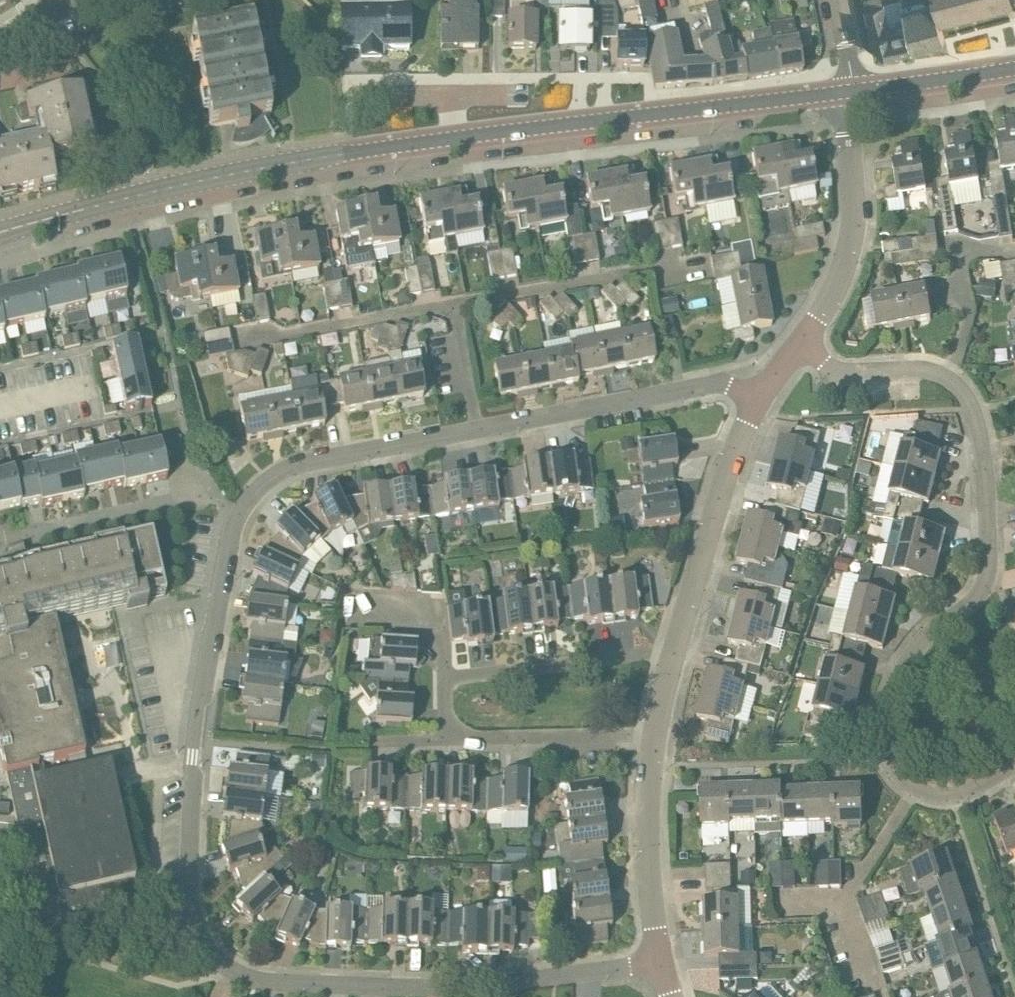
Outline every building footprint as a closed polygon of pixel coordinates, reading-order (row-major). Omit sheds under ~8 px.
[(478,0),(452,0),(452,10),(443,10),(443,51),(463,51),(463,48),(480,48),(481,10),(478,10),(478,0)] [(505,18),(505,0),(491,0),(490,19),(505,18)] [(549,10),(549,0),(535,0),(535,11),(549,10)] [(619,13),(615,0),(598,0),(599,24),(599,30),(599,39),(616,39),(619,13)] [(656,89),(712,85),(706,62),(682,65),(673,30),(663,32),(656,0),(638,0),(645,35),(656,89)] [(659,9),(682,5),(681,0),(657,0),(659,9)] [(935,0),(926,0),(926,2),(903,9),(906,23),(912,48),(945,38),(940,18),(935,0)] [(940,18),(1006,0),(935,0),(940,18)] [(747,81),(747,79),(743,64),(731,66),(716,3),(718,2),(705,5),(712,35),(700,38),(706,62),(712,85),(747,81)] [(773,45),(773,44),(772,44),(771,37),(761,39),(762,49),(742,52),(740,42),(728,45),(724,27),(718,2),(716,3),(731,66),(743,64),(747,79),(777,75),(773,45)] [(912,48),(906,23),(892,27),(885,5),(866,10),(879,56),(899,52),(912,48)] [(381,53),(381,49),(409,49),(409,6),(342,7),(342,50),(361,50),(361,54),(381,53)] [(590,18),(590,9),(561,9),(560,17),(560,51),(589,52),(590,18)] [(537,17),(537,15),(525,14),(524,17),(510,16),(509,50),(536,50),(537,17)] [(265,15),(202,25),(219,122),(238,119),(242,142),(258,139),(254,115),(281,110),(265,15)] [(773,45),(777,75),(804,71),(797,33),(785,35),(786,43),(773,44),(773,45)] [(644,68),(644,39),(617,39),(617,67),(644,68)] [(57,187),(51,160),(95,150),(82,92),(66,96),(31,104),(27,105),(28,109),(20,110),(22,122),(30,120),(31,123),(40,121),(45,142),(0,152),(0,200),(57,187)] [(990,180),(993,199),(1007,196),(1002,172),(1014,171),(1014,120),(1004,122),(1004,123),(1006,133),(997,135),(998,141),(995,141),(999,162),(988,164),(990,180)] [(990,180),(988,164),(976,166),(971,135),(972,135),(972,134),(953,137),(953,138),(954,138),(956,149),(947,150),(947,157),(945,157),(949,177),(937,180),(938,190),(943,216),(945,233),(959,230),(956,213),(955,207),(982,203),(979,182),(990,180)] [(938,190),(937,180),(926,182),(919,143),(901,145),(903,157),(895,159),(895,165),(892,165),(896,185),(885,188),(886,201),(898,200),(898,197),(938,190)] [(788,194),(790,204),(818,199),(816,188),(810,160),(794,162),(792,150),(791,150),(780,152),(788,194)] [(763,210),(790,204),(788,194),(780,152),(751,157),(752,158),(757,186),(756,186),(759,201),(761,201),(763,210)] [(698,167),(706,210),(734,204),(734,203),(733,203),(728,175),(711,177),(709,165),(698,167)] [(692,213),(706,210),(698,167),(669,172),(669,173),(670,173),(675,201),(673,201),(674,203),(691,199),(693,210),(692,210),(692,213)] [(615,177),(623,220),(651,215),(651,213),(650,213),(645,185),(628,187),(626,175),(615,177)] [(830,176),(819,176),(819,189),(831,188),(830,176)] [(609,223),(623,220),(615,177),(586,182),(586,183),(587,183),(592,211),(590,211),(591,213),(609,210),(610,220),(609,221),(609,223)] [(531,187),(539,231),(566,225),(568,239),(582,237),(577,206),(564,209),(561,195),(545,198),(543,186),(543,185),(531,187)] [(526,233),(539,231),(531,187),(503,192),(503,193),(504,193),(508,221),(507,222),(507,223),(525,220),(527,231),(526,231),(526,233)] [(447,196),(455,238),(484,233),(478,204),(462,207),(460,194),(447,196)] [(459,253),(455,238),(447,196),(420,201),(420,202),(425,230),(428,245),(443,242),(444,242),(447,256),(459,253)] [(387,259),(385,247),(400,244),(395,214),(378,217),(377,204),(376,204),(376,205),(364,207),(372,249),(374,261),(387,259)] [(361,251),(372,249),(364,207),(338,212),(337,212),(342,243),(344,243),(344,241),(357,238),(361,251)] [(666,222),(670,248),(683,246),(678,220),(666,222)] [(658,250),(670,248),(666,222),(654,225),(658,250)] [(927,238),(937,237),(935,223),(926,225),(927,238)] [(798,241),(816,238),(825,236),(822,224),(796,230),(798,241)] [(284,231),(292,274),(293,284),(321,279),(315,239),(297,242),(296,229),(295,229),(284,231)] [(282,275),(292,274),(284,231),(258,236),(257,236),(262,268),(263,267),(263,266),(277,263),(280,277),(282,277),(282,275)] [(583,238),(588,264),(600,261),(595,236),(583,238)] [(909,254),(939,250),(937,237),(927,238),(907,241),(909,254)] [(575,266),(588,264),(583,238),(570,240),(575,266)] [(816,238),(798,241),(790,243),(792,255),(818,250),(816,238)] [(893,255),(909,254),(907,241),(884,244),(885,251),(886,256),(893,255)] [(714,271),(740,266),(740,264),(753,262),(750,242),(732,245),(733,255),(712,259),(714,271)] [(614,248),(616,261),(627,259),(625,246),(614,248)] [(500,253),(505,279),(518,276),(513,250),(500,253)] [(909,254),(893,255),(894,267),(940,261),(939,250),(909,254)] [(493,281),(505,279),(500,253),(488,255),(493,281)] [(203,256),(211,298),(237,293),(238,295),(240,294),(234,264),(217,267),(215,254),(203,256)] [(202,299),(211,298),(203,256),(176,261),(178,275),(157,279),(160,294),(168,293),(169,296),(171,298),(173,300),(175,301),(177,301),(180,301),(182,301),(181,293),(181,291),(182,291),(197,288),(199,301),(202,301),(202,299)] [(416,259),(418,268),(423,293),(435,291),(429,256),(416,259)] [(98,266),(106,300),(127,295),(124,281),(127,279),(127,274),(125,271),(121,270),(120,266),(121,266),(120,261),(98,266)] [(1013,286),(1014,286),(1014,263),(1001,265),(1005,288),(1013,286)] [(85,305),(86,305),(106,300),(98,266),(76,270),(77,274),(78,274),(85,305)] [(736,306),(767,300),(762,274),(742,277),(740,266),(714,271),(716,283),(731,280),(736,306)] [(332,270),(335,283),(339,309),(353,306),(348,280),(343,281),(340,268),(332,270)] [(411,296),(423,293),(418,268),(406,270),(411,296)] [(86,308),(86,305),(85,305),(78,274),(77,274),(57,278),(65,313),(86,308)] [(44,317),(45,317),(65,313),(57,278),(35,283),(36,287),(37,286),(44,317)] [(993,299),(996,282),(980,279),(977,296),(993,299)] [(329,311),(339,309),(335,283),(324,285),(329,311)] [(616,291),(626,302),(632,308),(640,300),(624,283),(616,291)] [(626,302),(616,291),(611,285),(602,293),(618,310),(626,302)] [(46,321),(45,317),(44,317),(37,286),(36,287),(16,291),(24,325),(46,321)] [(401,290),(397,297),(398,304),(411,302),(408,289),(401,290)] [(598,289),(586,291),(588,301),(600,299),(598,289)] [(900,297),(905,326),(932,321),(926,290),(900,295),(900,297)] [(4,330),(24,325),(16,291),(0,295),(0,316),(3,330),(4,330)] [(554,301),(565,314),(569,319),(578,311),(562,294),(554,301)] [(258,323),(270,321),(266,295),(254,297),(258,323)] [(879,330),(905,326),(900,297),(900,295),(874,299),(879,330)] [(565,314),(554,301),(549,296),(541,304),(557,321),(565,314)] [(679,311),(676,297),(660,300),(663,314),(679,311)] [(526,300),(527,308),(536,307),(535,299),(526,300)] [(767,300),(736,306),(741,331),(732,333),(735,343),(754,340),(753,329),(772,326),(767,300)] [(499,312),(509,323),(514,329),(523,321),(507,304),(499,312)] [(509,323),(499,312),(493,306),(485,314),(501,331),(509,323)] [(392,369),(398,402),(424,397),(420,373),(424,372),(423,366),(421,352),(402,355),(401,352),(410,327),(398,323),(396,329),(391,346),(390,354),(391,359),(392,369)] [(628,366),(622,335),(620,323),(595,328),(597,340),(603,371),(628,366)] [(112,327),(114,338),(122,337),(119,325),(112,327)] [(391,346),(396,329),(384,325),(376,326),(371,338),(380,341),(377,349),(390,354),(391,346)] [(106,340),(114,338),(112,327),(104,328),(106,340)] [(204,346),(232,341),(230,328),(202,333),(204,346)] [(622,335),(628,366),(655,361),(649,330),(622,335)] [(70,336),(73,348),(80,346),(78,334),(70,336)] [(65,349),(73,348),(70,336),(62,338),(65,349)] [(578,376),(603,371),(597,340),(570,345),(572,352),(573,352),(578,376)] [(232,341),(204,346),(206,357),(234,353),(232,341)] [(119,380),(144,374),(138,342),(129,344),(128,343),(126,343),(124,343),(122,344),(121,345),(120,346),(112,348),(119,380)] [(28,345),(31,357),(39,355),(36,343),(28,345)] [(858,344),(848,343),(847,350),(857,351),(858,344)] [(276,357),(284,356),(283,344),(274,345),(276,357)] [(23,359),(31,357),(28,345),(21,347),(23,359)] [(258,349),(256,356),(250,372),(261,376),(269,353),(258,349)] [(93,360),(105,358),(103,350),(91,352),(93,360)] [(250,372),(256,356),(245,352),(226,355),(229,371),(237,374),(248,378),(250,372)] [(579,383),(578,376),(573,352),(572,352),(547,357),(553,388),(579,383)] [(527,393),(553,388),(547,357),(521,361),(527,393)] [(373,407),(398,402),(392,369),(391,359),(365,363),(367,374),(373,407)] [(501,398),(527,393),(521,361),(495,366),(501,398)] [(144,374),(119,380),(126,411),(134,410),(135,410),(137,411),(139,411),(142,410),(143,409),(143,407),(151,406),(144,374)] [(346,413),(373,407),(367,374),(339,379),(339,381),(329,383),(333,406),(345,404),(346,413)] [(322,408),(333,406),(329,383),(317,385),(319,394),(293,399),(299,430),(325,426),(322,408)] [(299,430),(293,399),(268,403),(273,435),(299,430)] [(247,439),(273,435),(268,403),(243,408),(242,408),(247,439)] [(105,416),(117,413),(115,405),(104,408),(105,416)] [(135,431),(142,429),(140,417),(132,419),(135,431)] [(111,424),(114,435),(121,434),(119,422),(111,424)] [(896,470),(935,479),(941,456),(913,449),(917,436),(940,442),(943,428),(918,422),(915,436),(906,433),(903,445),(902,445),(896,470)] [(106,437),(114,435),(111,424),(103,425),(106,437)] [(775,465),(812,474),(822,434),(797,428),(793,444),(781,442),(775,465)] [(69,433),(72,444),(80,443),(77,431),(69,433)] [(64,446),(72,444),(69,433),(62,434),(64,446)] [(51,446),(58,445),(56,437),(49,438),(51,446)] [(624,451),(636,450),(634,437),(622,439),(624,451)] [(28,442),(31,454),(38,452),(36,440),(28,442)] [(644,487),(676,483),(674,467),(678,466),(675,441),(638,446),(644,487)] [(23,455),(31,454),(28,442),(20,444),(23,455)] [(138,449),(146,483),(168,478),(167,473),(166,473),(165,469),(168,467),(169,463),(167,459),(163,458),(160,444),(138,449)] [(125,488),(146,483),(138,449),(119,453),(118,453),(125,484),(124,484),(125,488)] [(118,453),(119,453),(118,450),(98,454),(105,488),(124,484),(125,484),(118,453)] [(84,493),(105,488),(98,454),(75,459),(75,463),(77,462),(84,493)] [(548,460),(553,495),(594,490),(590,460),(575,462),(574,457),(548,460)] [(513,501),(553,495),(548,460),(524,463),(525,470),(509,472),(513,501)] [(857,472),(869,475),(872,463),(860,460),(857,472)] [(85,497),(84,493),(77,462),(75,463),(55,467),(63,502),(85,497)] [(811,476),(812,474),(775,465),(770,487),(782,490),(778,506),(801,512),(802,512),(811,476)] [(41,506),(63,502),(55,467),(35,472),(42,503),(40,503),(41,506)] [(35,472),(35,468),(14,473),(21,507),(40,503),(42,503),(35,472)] [(848,482),(851,472),(841,470),(839,479),(848,482)] [(929,504),(935,479),(896,470),(888,507),(898,509),(902,497),(929,504)] [(499,502),(513,501),(509,472),(468,477),(473,512),(499,509),(499,502)] [(21,507),(14,473),(0,476),(0,512),(21,507)] [(433,518),(473,512),(468,477),(444,480),(445,487),(429,489),(433,518)] [(676,483),(644,487),(646,502),(641,503),(644,528),(680,523),(676,483)] [(433,518),(429,489),(415,491),(414,484),(389,488),(394,523),(433,518)] [(356,531),(343,502),(337,488),(314,499),(317,506),(301,511),(297,516),(320,541),(321,540),(322,542),(330,534),(344,527),(348,534),(356,531)] [(370,526),(394,523),(389,488),(365,491),(364,498),(347,500),(343,502),(356,531),(357,532),(370,526)] [(556,503),(561,539),(568,538),(563,502),(556,503)] [(801,512),(778,506),(767,503),(762,519),(750,516),(744,540),(782,549),(785,534),(800,538),(803,525),(798,524),(801,512)] [(895,523),(898,509),(888,507),(884,521),(895,524),(889,547),(940,559),(946,535),(895,523)] [(320,541),(297,516),(294,513),(276,531),(280,535),(266,548),(264,552),(297,568),(302,557),(302,558),(320,541)] [(606,519),(609,535),(625,533),(623,517),(606,519)] [(826,520),(822,534),(836,538),(840,523),(826,520)] [(482,537),(483,547),(491,546),(489,536),(482,537)] [(781,553),(782,549),(744,540),(738,562),(750,565),(745,581),(757,584),(756,585),(759,586),(759,585),(771,588),(771,587),(783,590),(789,566),(782,554),(781,553)] [(145,592),(143,584),(162,580),(154,544),(10,575),(8,567),(0,568),(0,624),(145,592)] [(604,546),(593,548),(596,564),(606,562),(604,546)] [(889,547),(883,570),(883,571),(933,584),(940,559),(889,547)] [(297,569),(297,568),(264,552),(253,576),(260,579),(252,594),(251,598),(286,603),(287,592),(289,592),(298,569),(297,569)] [(534,571),(549,568),(546,552),(532,555),(534,571)] [(838,558),(835,570),(847,574),(850,561),(838,558)] [(482,559),(467,561),(469,570),(483,568),(482,559)] [(864,567),(861,578),(871,581),(874,569),(864,567)] [(402,574),(403,590),(417,591),(414,572),(402,574)] [(402,574),(392,575),(394,589),(403,590),(402,574)] [(608,582),(614,621),(639,617),(638,612),(653,610),(649,577),(608,582)] [(868,594),(871,581),(861,578),(851,615),(890,625),(896,601),(868,594)] [(588,624),(614,621),(608,582),(568,587),(572,620),(587,618),(588,624)] [(792,593),(783,590),(771,587),(771,588),(759,585),(759,586),(756,585),(753,600),(741,598),(736,620),(772,629),(782,632),(792,593)] [(557,622),(572,620),(568,587),(528,592),(532,631),(558,627),(557,622)] [(493,636),(532,631),(528,592),(503,595),(504,601),(488,603),(493,636)] [(286,603),(251,598),(247,624),(253,625),(251,640),(297,645),(299,629),(285,627),(289,604),(286,603)] [(494,643),(493,636),(488,603),(449,608),(453,641),(467,638),(468,646),(494,643)] [(884,649),(890,625),(851,615),(845,637),(834,634),(831,649),(841,652),(844,639),(884,649)] [(5,771),(42,764),(67,759),(70,772),(88,768),(55,620),(23,627),(25,638),(0,643),(0,748),(5,771)] [(762,668),(772,629),(736,620),(730,644),(741,647),(737,662),(750,665),(762,668)] [(295,660),(297,645),(251,640),(246,680),(284,685),(288,659),(295,660)] [(366,681),(410,684),(411,669),(416,670),(418,644),(382,641),(380,665),(364,664),(348,662),(346,677),(363,678),(362,681),(366,681)] [(838,665),(841,652),(831,649),(829,661),(826,660),(820,685),(860,695),(865,672),(838,665)] [(750,665),(737,662),(725,659),(721,675),(710,672),(704,696),(740,705),(750,665)] [(279,726),(284,685),(246,680),(243,706),(249,707),(247,722),(279,726)] [(409,700),(410,684),(366,681),(359,686),(371,702),(378,696),(376,723),(411,725),(413,700),(409,700)] [(854,719),(860,695),(820,685),(812,722),(823,725),(826,712),(854,719)] [(730,745),(740,705),(704,696),(698,718),(711,721),(707,737),(730,745)] [(820,737),(823,725),(812,722),(808,721),(805,733),(820,737)] [(324,740),(326,728),(314,726),(312,738),(324,740)] [(226,794),(265,798),(268,774),(270,759),(237,754),(234,769),(230,768),(226,794)] [(325,769),(326,756),(311,755),(311,768),(325,769)] [(40,923),(41,926),(64,920),(66,930),(142,912),(139,899),(110,767),(46,780),(42,764),(5,771),(32,889),(22,891),(28,915),(38,913),(40,923)] [(406,811),(407,778),(391,778),(391,772),(366,771),(364,809),(406,811)] [(447,812),(448,775),(422,773),(422,779),(407,778),(406,811),(447,812)] [(487,814),(488,781),(472,781),(472,775),(448,775),(447,812),(487,814)] [(488,781),(487,814),(527,815),(528,778),(503,777),(503,782),(488,781)] [(568,825),(603,821),(598,781),(568,785),(570,801),(565,801),(568,825)] [(783,821),(782,791),(782,787),(755,788),(756,822),(756,834),(756,835),(782,834),(782,826),(783,826),(782,821),(783,821)] [(729,839),(729,834),(730,823),(730,788),(718,789),(718,793),(703,793),(704,839),(729,839)] [(729,834),(756,834),(756,822),(755,788),(730,788),(730,823),(729,834)] [(836,828),(835,828),(861,828),(860,793),(845,794),(845,789),(835,790),(836,828)] [(783,826),(809,826),(808,790),(782,791),(783,821),(782,821),(783,826)] [(833,828),(835,828),(836,828),(835,790),(808,790),(809,826),(833,825),(833,828)] [(261,824),(265,798),(226,794),(223,818),(230,819),(227,847),(257,836),(257,837),(265,834),(261,824)] [(10,804),(0,804),(0,814),(9,814),(10,804)] [(310,816),(322,815),(323,805),(311,804),(310,816)] [(1013,804),(991,812),(1008,856),(1014,853),(1014,810),(1013,804)] [(558,823),(557,813),(545,815),(546,825),(558,823)] [(573,865),(603,862),(601,847),(606,846),(603,821),(568,825),(555,827),(560,865),(573,865)] [(529,833),(529,847),(541,847),(541,833),(529,833)] [(265,859),(257,837),(257,836),(227,847),(221,849),(229,873),(234,871),(244,896),(264,877),(265,878),(273,870),(285,859),(275,849),(265,859)] [(517,862),(525,863),(526,850),(518,849),(517,862)] [(288,856),(285,859),(273,870),(280,876),(294,863),(288,856)] [(922,893),(957,881),(953,871),(949,872),(945,858),(913,869),(902,872),(910,898),(922,894),(922,893)] [(572,906),(608,901),(603,862),(573,865),(560,865),(559,865),(561,883),(570,882),(572,906)] [(381,868),(381,863),(369,863),(369,874),(375,874),(381,868)] [(818,888),(830,888),(830,863),(817,863),(818,888)] [(830,863),(830,888),(841,888),(841,863),(830,863)] [(771,889),(784,889),(783,864),(771,865),(771,889)] [(783,864),(784,889),(796,889),(795,864),(783,864)] [(490,866),(490,867),(491,880),(507,880),(507,868),(506,866),(490,866)] [(707,878),(730,878),(730,866),(707,866),(707,878)] [(477,881),(490,881),(490,868),(477,868),(477,881)] [(743,887),(755,887),(755,872),(742,872),(743,887)] [(263,879),(265,878),(264,877),(244,896),(235,905),(253,923),(258,919),(275,937),(276,938),(282,926),(292,904),(290,903),(280,897),(263,879)] [(730,878),(707,878),(707,891),(714,891),(731,890),(730,878)] [(932,917),(965,906),(957,881),(922,893),(922,894),(924,894),(932,917)] [(706,929),(741,928),(740,903),(740,891),(731,890),(714,891),(714,903),(706,903),(706,929)] [(540,907),(549,906),(548,894),(539,895),(540,907)] [(862,914),(885,906),(881,895),(859,903),(862,914)] [(608,901),(572,906),(578,947),(607,943),(605,927),(611,926),(608,901)] [(325,949),(327,910),(326,910),(326,913),(315,912),(292,904),(282,926),(276,938),(299,947),(302,940),(316,946),(324,949),(325,949)] [(407,944),(408,906),(382,906),(382,911),(367,911),(366,943),(407,944)] [(448,945),(449,913),(433,913),(433,907),(408,906),(407,944),(448,945)] [(885,906),(862,914),(867,926),(889,918),(885,906)] [(969,932),(970,933),(973,931),(965,906),(932,917),(940,941),(942,941),(969,932)] [(366,943),(367,911),(352,910),(327,910),(325,949),(349,949),(350,942),(366,943)] [(488,952),(489,915),(463,914),(449,913),(448,945),(462,946),(462,952),(488,952)] [(489,915),(488,952),(512,953),(512,948),(528,949),(529,916),(513,916),(489,915)] [(720,968),(757,967),(757,956),(754,956),(754,928),(741,928),(706,929),(707,956),(720,956),(720,968)] [(933,973),(945,969),(978,957),(970,933),(969,932),(942,941),(940,941),(924,947),(933,973)] [(879,962),(901,955),(898,944),(876,951),(879,962)] [(761,965),(773,965),(772,953),(761,954),(761,965)] [(901,955),(879,962),(883,974),(905,967),(901,955)] [(953,993),(986,982),(978,957),(945,969),(953,993)] [(757,967),(720,968),(720,980),(757,980),(757,967)] [(828,978),(835,975),(831,967),(824,971),(828,978)] [(953,993),(941,996),(987,996),(986,995),(990,993),(986,982),(953,993)]
